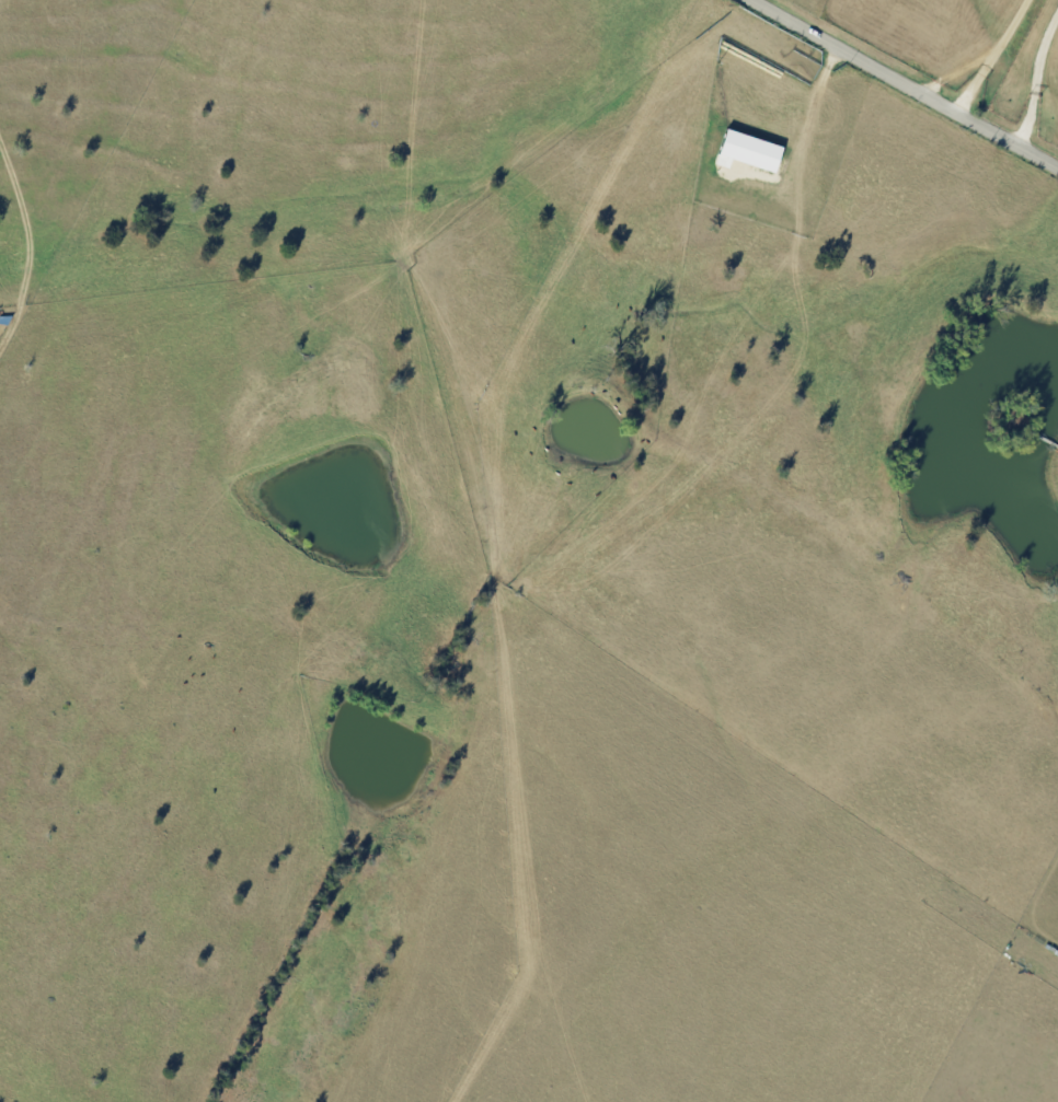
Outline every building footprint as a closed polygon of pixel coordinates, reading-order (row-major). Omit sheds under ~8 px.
[(787,146),(730,128),(722,154),(778,172),(787,146)]
